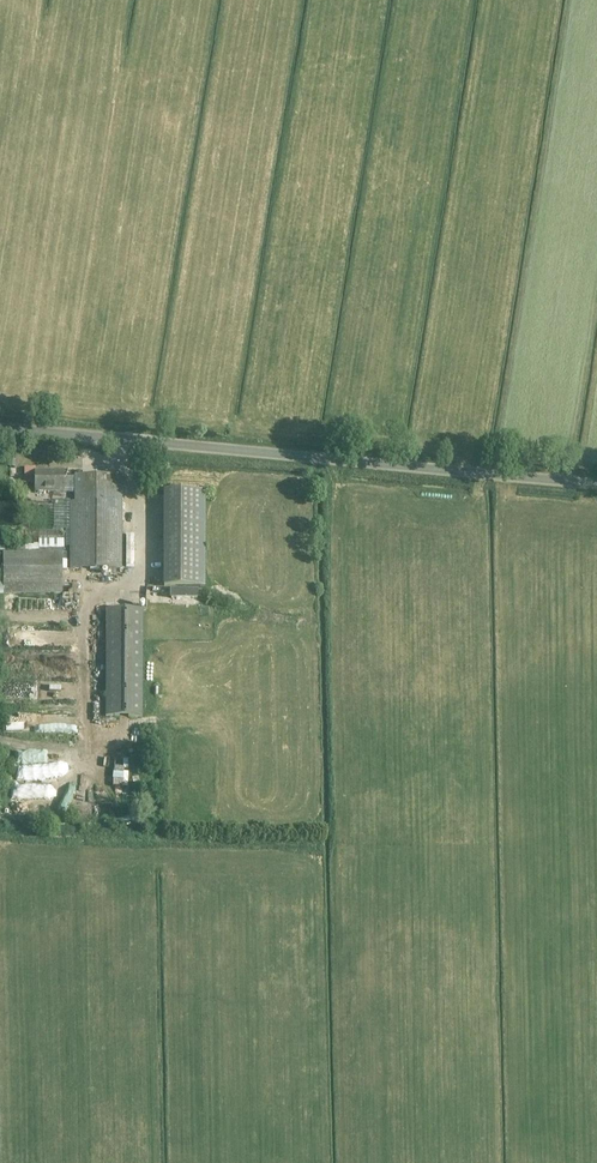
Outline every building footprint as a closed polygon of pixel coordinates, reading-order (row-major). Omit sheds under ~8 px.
[(97,436),(97,426),(85,426),(85,436),(97,436)] [(70,493),(70,569),(122,569),(122,476),(75,476),(75,478),(64,478),(64,472),(35,472),(35,492),(70,493)] [(205,495),(164,495),(163,591),(176,591),(176,595),(200,596),(200,591),(204,591),(205,495)] [(63,531),(39,531),(39,550),(63,549),(63,531)] [(3,594),(61,594),(61,569),(62,553),(4,553),(3,594)] [(143,610),(106,610),(106,716),(142,717),(143,610)] [(46,725),(46,711),(25,711),(25,725),(46,725)] [(73,784),(53,788),(55,798),(75,794),(73,784)] [(108,790),(106,794),(119,803),(122,799),(108,790)]
